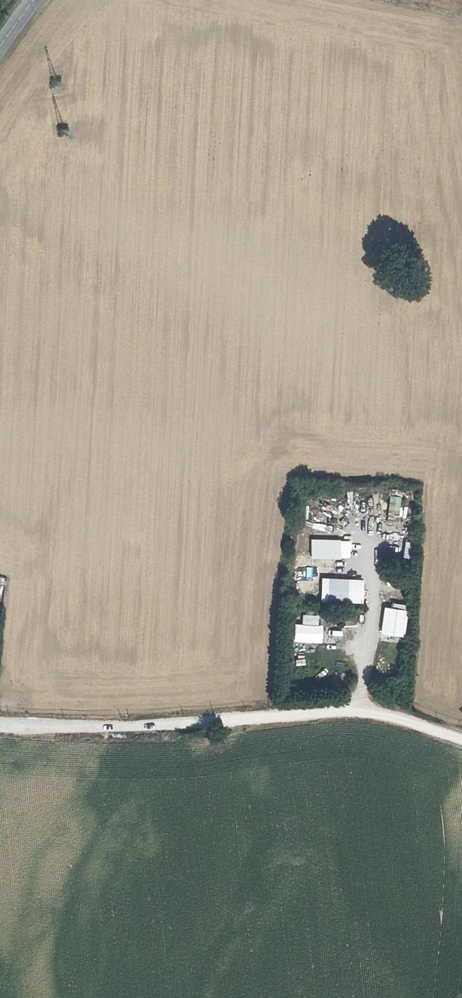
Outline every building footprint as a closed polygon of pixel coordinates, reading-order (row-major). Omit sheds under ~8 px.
[(389,513),(399,513),(399,495),(388,496),(389,513)] [(411,559),(413,541),(404,541),(403,558),(411,559)] [(321,578),(320,602),(363,603),(363,578),(321,578)] [(382,607),(380,635),(404,636),(407,609),(382,607)] [(294,642),(322,642),(322,624),(318,624),(318,614),(302,614),(302,623),(293,624),(294,642)]
